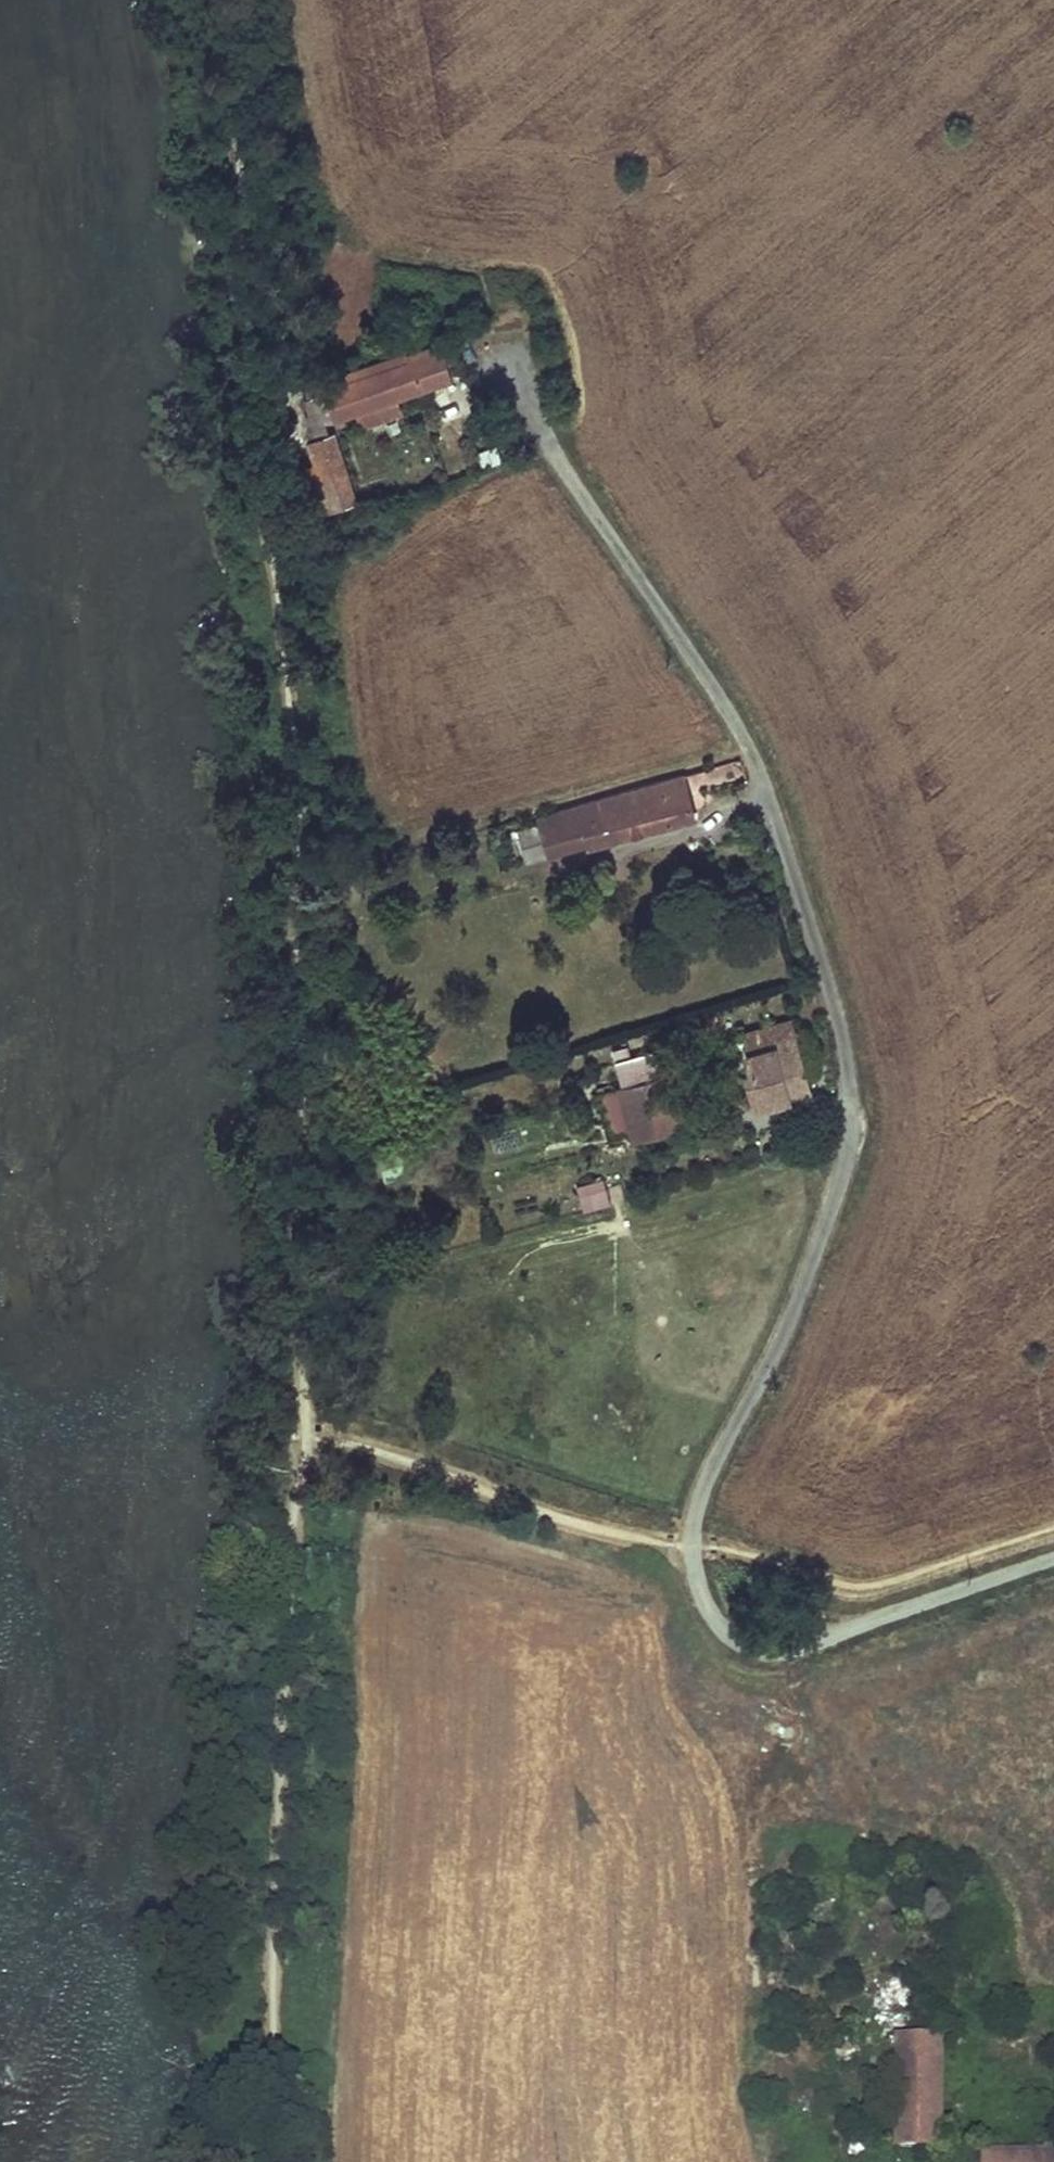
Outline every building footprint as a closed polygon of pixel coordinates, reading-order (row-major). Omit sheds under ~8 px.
[(452,373),(460,371),(442,346),(313,389),(324,422),(335,417),(335,419),(357,411),(401,396),(453,378),(452,373)] [(362,424),(405,410),(401,396),(357,411),(362,424)] [(401,430),(398,421),(388,424),(392,434),(401,430)] [(357,500),(334,430),(312,438),(318,459),(309,462),(325,510),(357,500)] [(696,819),(683,776),(537,817),(538,822),(519,828),(526,850),(546,844),(550,855),(589,844),(590,849),(696,819)] [(811,1096),(797,1042),(744,1057),(759,1110),(811,1096)] [(684,1128),(669,1076),(619,1089),(632,1142),(684,1128)] [(580,1210),(608,1206),(605,1179),(576,1183),(580,1210)] [(895,2036),(892,2148),(936,2149),(939,2037),(895,2036)] [(1043,2149),(1043,2152),(1025,2152),(1025,2140),(981,2140),(981,2161),(1053,2161),(1053,2149),(1043,2149)]
